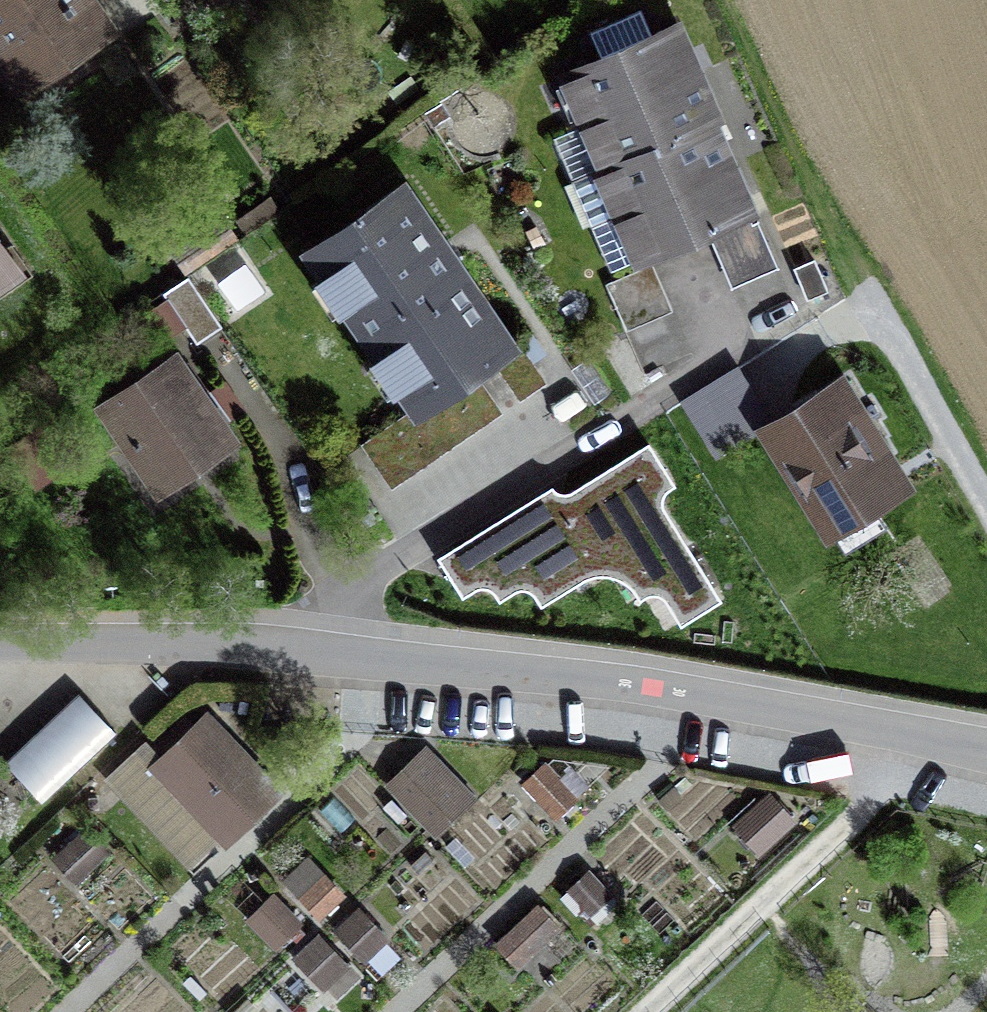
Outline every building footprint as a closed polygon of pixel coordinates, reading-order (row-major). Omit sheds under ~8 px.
[(3,51),(12,46),(36,81),(107,33),(84,0),(0,0),(0,47),(3,51)] [(568,73),(588,120),(694,74),(674,28),(568,73)] [(713,120),(694,74),(588,120),(589,123),(553,138),(571,179),(607,163),(608,165),(708,122),(713,120)] [(591,225),(623,212),(728,167),(708,122),(608,165),(572,180),(591,225)] [(748,213),(728,167),(623,212),(643,259),(748,213)] [(401,190),(312,249),(419,407),(365,444),(387,477),(495,404),(473,372),(494,358),(515,390),(538,374),(515,340),(506,346),(401,190)] [(221,215),(171,249),(187,273),(237,239),(221,215)] [(758,221),(721,237),(740,283),(778,267),(758,221)] [(11,270),(0,254),(0,278),(11,270)] [(648,266),(606,284),(626,330),(668,312),(648,266)] [(222,326),(188,276),(163,293),(197,343),(222,326)] [(157,480),(223,434),(172,360),(106,405),(157,480)] [(737,368),(682,402),(716,455),(770,422),(737,368)] [(845,380),(767,428),(826,524),(890,486),(863,443),(878,433),(845,380)] [(507,539),(451,575),(462,593),(487,578),(499,597),(527,579),(541,602),(574,582),(571,576),(598,559),(594,552),(618,537),(651,590),(659,585),(682,622),(720,598),(656,496),(673,485),(648,444),(559,500),(565,509),(535,528),(539,535),(514,551),(507,539)] [(80,694),(6,763),(42,800),(115,731),(80,694)] [(227,840),(277,792),(206,717),(194,729),(186,720),(153,751),(162,759),(155,765),(227,840)] [(389,785),(436,834),(474,798),(427,749),(389,785)] [(526,782),(540,796),(557,780),(544,765),(526,782)] [(770,798),(751,815),(771,837),(790,820),(770,798)] [(106,851),(86,830),(69,846),(89,868),(106,851)] [(587,873),(570,889),(585,904),(602,888),(587,873)] [(324,876),(303,897),(321,916),(342,895),(324,876)] [(513,930),(531,950),(557,926),(538,907),(513,930)] [(263,929),(278,944),(299,923),(283,908),(263,929)] [(359,913),(341,930),(365,956),(384,938),(359,913)] [(333,974),(343,965),(319,939),(300,956),(318,975),(326,967),(333,974)]
